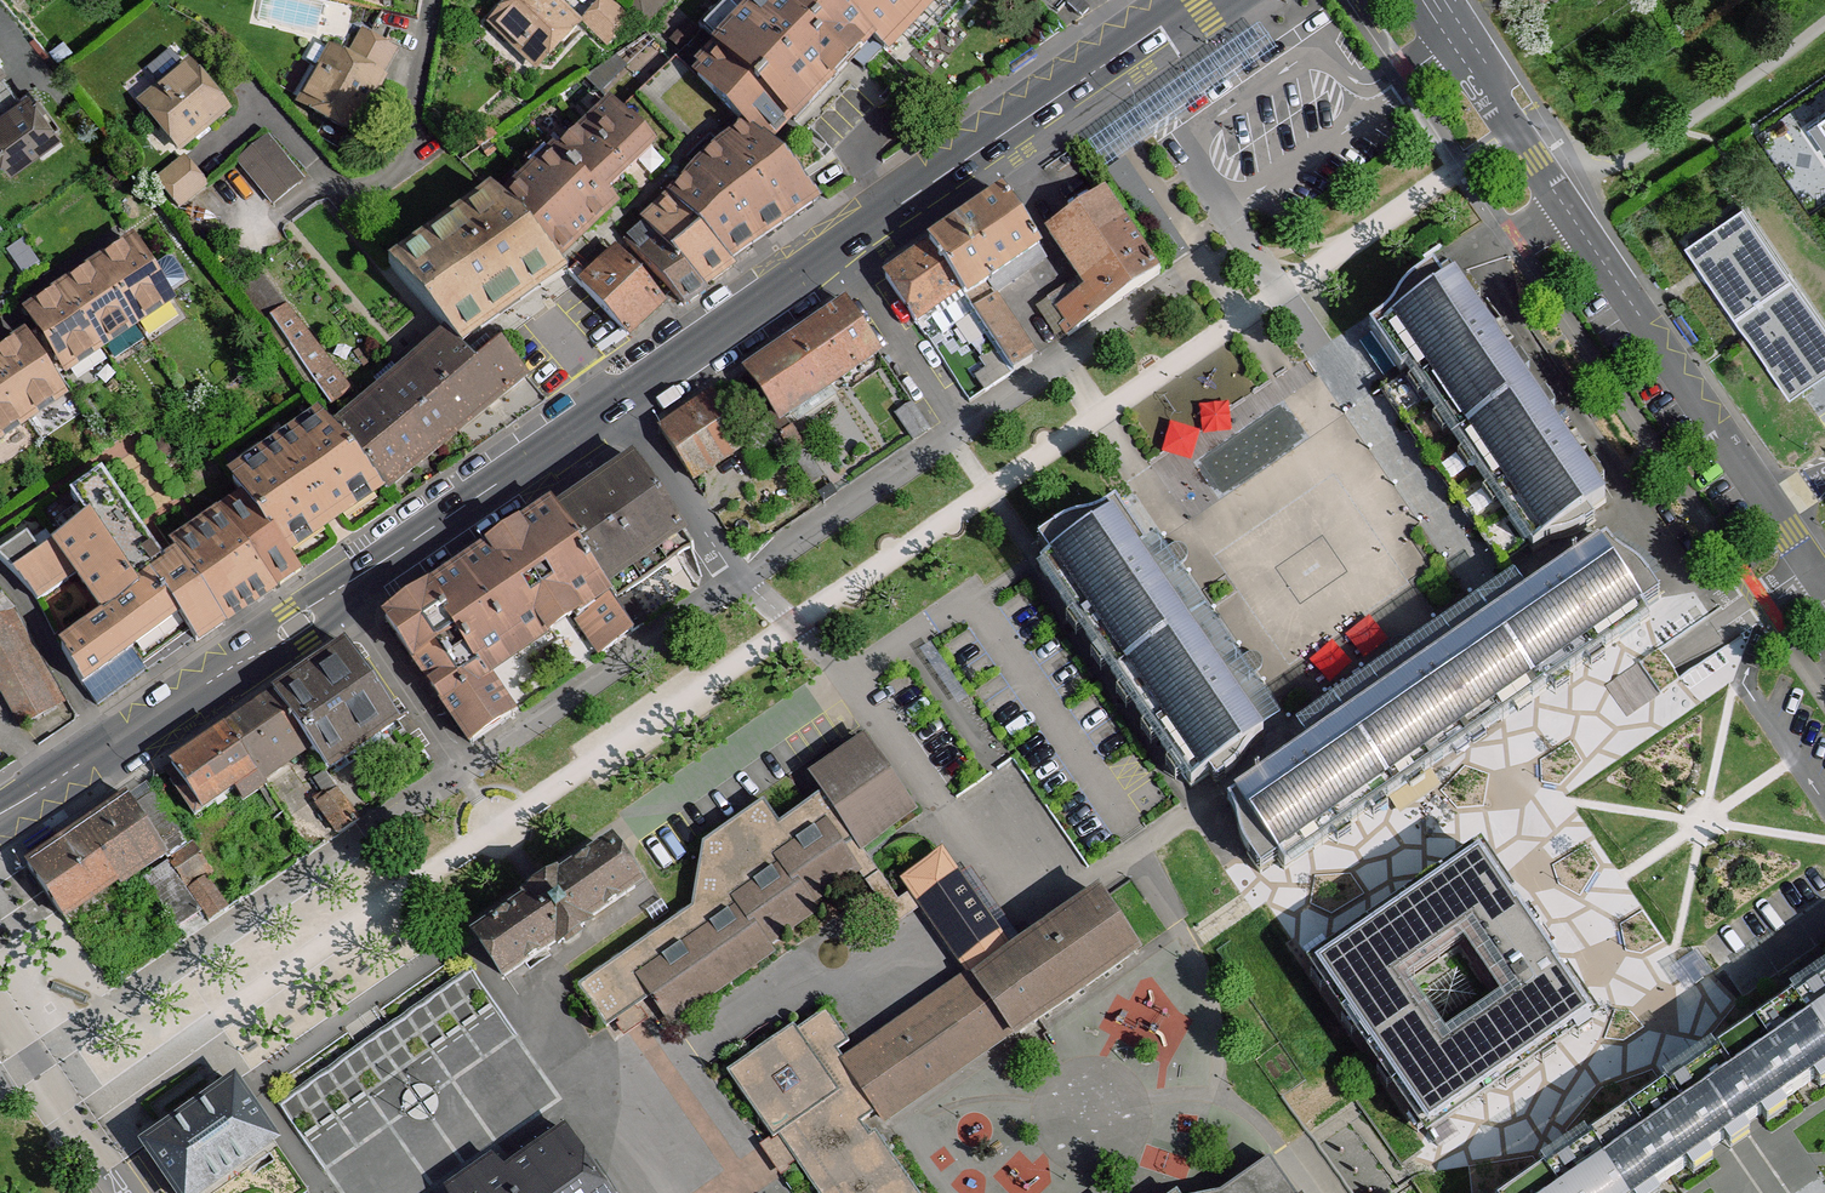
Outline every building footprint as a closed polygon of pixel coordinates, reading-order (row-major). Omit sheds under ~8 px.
[(551,0),(517,0),(494,23),(523,52),(529,45),(545,60),(577,26),(551,0)] [(608,0),(603,0),(582,21),(608,47),(632,22),(608,0)] [(626,11),(644,29),(673,0),(637,0),(626,11)] [(852,60),(864,48),(873,40),(831,0),(728,0),(726,2),(821,94),(839,72),(833,65),(844,54),(852,60)] [(873,40),(885,52),(934,0),(831,0),(873,40)] [(821,94),(726,2),(700,30),(724,53),(698,81),(746,127),(764,145),(791,117),(794,120),(821,94)] [(1279,54),(1260,29),(1115,128),(1087,147),(1167,267),(1190,251),(1126,158),(1132,153),(1279,54)] [(364,32),(348,61),(380,78),(395,50),(369,35),(364,32)] [(339,59),(315,46),(307,62),(322,70),(303,105),(351,132),(367,104),(381,79),(380,78),(348,61),(341,56),(339,59)] [(147,70),(163,89),(187,70),(171,50),(147,70)] [(165,99),(149,112),(179,148),(226,110),(190,67),(187,70),(163,89),(160,92),(165,99)] [(0,72),(0,92),(9,85),(0,72)] [(9,85),(0,92),(0,114),(20,99),(9,85)] [(11,165),(55,134),(48,124),(26,95),(20,99),(0,114),(0,150),(11,165)] [(528,178),(583,236),(611,210),(600,198),(652,149),(614,108),(602,115),(559,156),(555,152),(528,178)] [(1798,128),(1824,168),(1824,109),(1798,128)] [(764,145),(746,127),(697,173),(761,239),(816,201),(798,183),(801,181),(764,145)] [(497,137),(489,129),(475,142),(481,147),(497,137)] [(267,138),(238,162),(263,190),(290,168),(267,138)] [(207,184),(186,159),(158,182),(179,208),(207,184)] [(290,168),(263,190),(273,203),(301,181),(290,168)] [(761,239),(697,173),(670,199),(729,261),(761,239)] [(502,203),(557,261),(583,236),(528,178),(502,203)] [(1160,273),(1107,194),(1050,233),(1054,239),(1083,282),(1051,303),(1066,324),(1062,326),(1069,335),(1160,273)] [(1039,248),(1004,197),(930,248),(960,292),(964,299),(983,286),(1039,248)] [(451,336),(457,344),(475,329),(563,268),(557,261),(502,203),(498,199),(484,214),(474,220),(472,218),(420,254),(422,257),(397,275),(451,336)] [(729,261),(670,199),(644,223),(701,287),(703,286),(733,266),(729,261)] [(1742,206),(1688,242),(1737,313),(1791,276),(1742,206)] [(701,287),(644,223),(625,241),(684,306),(707,292),(703,286),(701,287)] [(170,299),(132,244),(98,267),(136,323),(170,299)] [(960,292),(930,248),(886,278),(916,322),(960,292)] [(587,282),(582,287),(627,335),(663,303),(617,253),(587,282)] [(568,274),(582,287),(587,282),(585,275),(591,270),(580,258),(576,262),(578,264),(568,274)] [(100,346),(136,323),(98,267),(63,290),(100,346)] [(1407,373),(1458,443),(1531,392),(1454,281),(1445,288),(1434,271),(1405,292),(1394,308),(1387,318),(1369,330),(1402,377),(1407,373)] [(1791,276),(1737,313),(1791,394),(1824,371),(1824,325),(1791,276)] [(66,370),(100,346),(63,290),(29,314),(40,330),(66,370)] [(1026,351),(992,299),(973,312),(997,348),(1014,373),(1032,360),(1026,351)] [(879,352),(847,304),(748,371),(781,420),(879,352)] [(271,318),(331,405),(350,392),(285,309),(271,318)] [(451,336),(409,372),(460,430),(503,396),(477,366),(457,344),(451,336)] [(24,340),(0,356),(0,379),(26,418),(61,395),(24,340)] [(501,346),(477,366),(503,396),(528,376),(501,346)] [(1014,373),(997,348),(969,367),(986,392),(1014,373)] [(403,377),(338,432),(381,483),(388,490),(460,430),(409,372),(403,377)] [(1407,373),(1402,377),(1381,392),(1501,568),(1530,547),(1458,443),(1407,373)] [(0,379),(0,437),(26,418),(0,379)] [(1184,460),(1243,418),(1224,391),(1193,413),(1194,415),(1166,435),(1184,460)] [(1531,392),(1458,443),(1530,547),(1534,552),(1549,544),(1566,541),(1580,536),(1596,524),(1589,514),(1606,501),(1531,392)] [(746,444),(713,395),(661,431),(693,480),(746,444)] [(931,430),(913,403),(897,414),(915,440),(931,430)] [(381,483),(338,432),(325,418),(234,481),(251,505),(283,549),(381,483)] [(106,448),(91,426),(83,431),(98,453),(106,448)] [(791,428),(779,435),(790,452),(803,446),(791,428)] [(633,461),(556,512),(613,600),(677,557),(692,547),(633,461)] [(133,588),(164,565),(101,474),(70,496),(88,521),(55,545),(76,574),(105,614),(136,592),(133,588)] [(283,549),(251,505),(224,522),(274,588),(300,571),(283,549)] [(1116,678),(1189,627),(1140,557),(1147,552),(1139,540),(1122,513),(1119,509),(1116,505),(1099,515),(1084,520),(1070,523),(1037,542),(1041,549),(1049,560),(1040,568),(1105,663),(1116,678)] [(556,512),(552,506),(386,619),(471,745),(513,715),(479,666),(541,624),(546,631),(574,613),(601,654),(633,632),(616,604),(613,600),(556,512)] [(274,588),(224,522),(210,532),(177,556),(223,622),(274,588)] [(1189,627),(1259,729),(1274,719),(1149,534),(1139,540),(1147,552),(1140,557),(1189,627)] [(76,574),(55,545),(41,554),(27,535),(0,554),(0,560),(32,593),(37,602),(76,574)] [(1527,597),(1490,623),(1540,696),(1650,620),(1643,610),(1662,598),(1646,576),(1634,565),(1617,553),(1607,541),(1553,580),(1527,597)] [(223,622),(177,556),(164,565),(133,588),(136,592),(105,614),(109,620),(131,650),(140,662),(168,642),(169,644),(188,631),(196,641),(223,622)] [(1289,726),(1305,749),(1345,722),(1417,673),(1490,623),(1527,597),(1510,572),(1400,649),(1289,726)] [(628,597),(616,604),(633,632),(645,624),(628,597)] [(4,643),(26,631),(16,613),(0,622),(0,637),(4,643)] [(131,650),(109,620),(84,637),(82,635),(62,649),(82,686),(131,650)] [(1417,673),(1345,722),(1395,794),(1466,746),(1540,696),(1490,623),(1417,673)] [(1189,627),(1116,678),(1191,787),(1208,776),(1216,786),(1232,774),(1244,760),(1251,747),(1265,738),(1259,729),(1189,627)] [(0,646),(0,677),(26,724),(66,701),(26,631),(4,643),(0,646)] [(399,721),(347,647),(273,697),(309,748),(310,747),(326,770),(399,721)] [(140,662),(131,650),(82,686),(97,706),(146,670),(140,662)] [(309,748),(273,697),(225,729),(261,782),(309,748)] [(1278,861),(1285,869),(1395,794),(1345,722),(1305,749),(1282,764),(1227,802),(1236,821),(1241,846),(1261,873),(1278,861)] [(261,782),(225,729),(165,771),(194,816),(235,789),(243,801),(264,787),(261,782)] [(866,731),(811,770),(867,848),(922,808),(866,731)] [(359,819),(326,773),(315,780),(325,792),(315,800),(339,833),(359,819)] [(693,909),(583,974),(618,1034),(646,1018),(648,1008),(675,1013),(773,956),(782,906),(794,926),(812,915),(817,888),(832,891),(873,867),(827,789),(780,817),(769,798),(706,835),(693,909)] [(152,795),(133,808),(158,844),(178,831),(152,795)] [(126,797),(28,864),(59,910),(111,876),(116,883),(162,850),(158,844),(133,808),(126,797)] [(208,866),(193,845),(170,861),(184,882),(208,866)] [(532,905),(480,940),(504,976),(557,942),(559,944),(585,926),(583,924),(635,887),(610,851),(557,887),(555,884),(530,902),(532,905)] [(965,966),(971,974),(972,973),(976,979),(1011,955),(1001,941),(941,856),(906,881),(965,966)] [(1480,856),(1317,968),(1430,1131),(1592,1021),(1480,856)] [(200,911),(174,874),(152,889),(178,926),(200,911)] [(228,909),(206,878),(190,890),(211,921),(228,909)] [(491,999),(469,967),(277,1102),(299,1133),(491,999)] [(1797,1089),(1824,1070),(1824,978),(1754,1027),(1797,1089)] [(1627,1113),(1670,1178),(1706,1152),(1735,1132),(1759,1116),(1797,1089),(1754,1027),(1689,1072),(1627,1113)] [(145,1146),(178,1192),(199,1192),(274,1140),(235,1084),(145,1146)] [(1511,1192),(1648,1192),(1670,1178),(1627,1113),(1511,1192)] [(566,1131),(509,1170),(477,1192),(609,1192),(566,1131)] [(1277,1152),(1217,1189),(1186,1192),(1302,1192),(1277,1152)] [(448,1192),(477,1192),(509,1170),(492,1154),(445,1186),(448,1192)]
